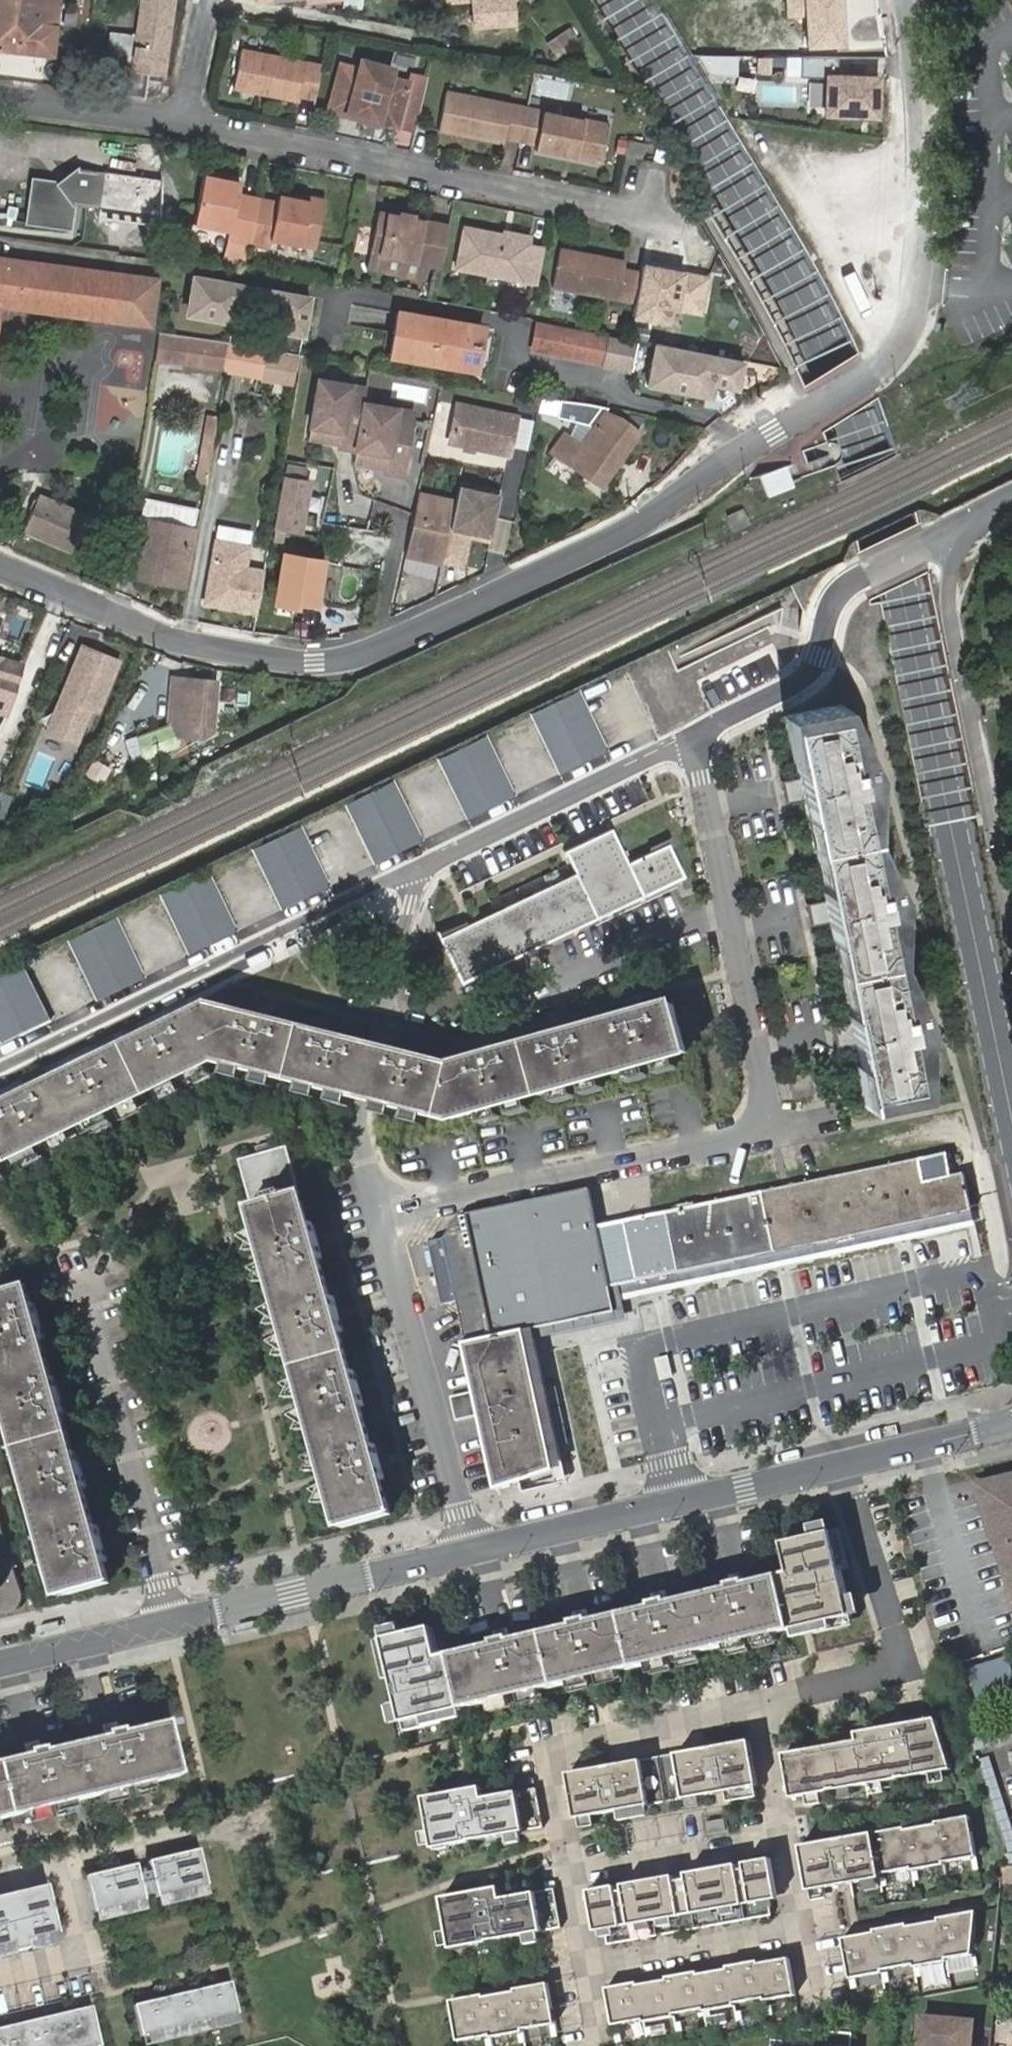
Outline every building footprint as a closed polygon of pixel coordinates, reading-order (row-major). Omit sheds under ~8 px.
[(56,57),(62,0),(0,0),(0,51),(56,57)] [(177,0),(142,0),(137,36),(132,71),(130,90),(171,94),(172,83),(166,82),(177,0)] [(786,16),(804,15),(806,48),(845,46),(842,0),(785,0),(786,16)] [(112,33),(108,68),(132,71),(137,36),(112,33)] [(300,98),(315,102),(322,67),(241,51),(234,90),(259,96),(260,90),(269,92),(268,97),(299,104),(300,98)] [(797,57),(769,56),(768,72),(796,73),(797,57)] [(379,126),(382,126),(397,131),(409,84),(341,67),(329,113),(366,122),(370,123),(371,117),(381,119),(379,126)] [(825,76),(824,113),(873,116),(876,77),(825,76)] [(504,140),(519,143),(519,142),(526,109),(446,92),(438,131),(464,136),(466,131),(474,133),(472,138),(503,145),(504,140)] [(526,109),(519,142),(535,146),(534,151),(564,158),(566,152),(574,154),(573,159),(598,164),(605,126),(526,109)] [(380,134),(382,126),(379,126),(381,119),(371,117),(370,123),(366,122),(365,130),(380,134)] [(625,142),(621,156),(640,160),(642,146),(625,142)] [(64,188),(61,183),(35,180),(29,222),(74,228),(77,205),(105,208),(110,173),(82,169),(70,177),(72,182),(64,188)] [(70,177),(61,183),(64,188),(72,182),(70,177)] [(203,179),(201,185),(219,189),(220,183),(203,179)] [(227,241),(249,245),(258,199),(238,195),(239,187),(220,183),(219,189),(201,185),(193,224),(229,231),(227,241)] [(258,199),(249,245),(268,249),(270,240),(315,248),(326,201),(310,198),(309,201),(278,196),(277,202),(258,198),(258,199)] [(428,268),(439,270),(448,229),(412,221),(411,226),(397,222),(397,219),(377,214),(366,271),(383,274),(386,259),(428,268)] [(456,269),(536,286),(544,250),(527,246),(528,244),(502,239),(502,235),(465,228),(456,269)] [(550,289),(631,305),(638,275),(621,271),(622,262),(591,256),(591,261),(581,259),(583,254),(557,249),(550,289)] [(1,306),(152,328),(158,282),(0,259),(0,313),(1,306)] [(425,283),(428,268),(386,259),(383,274),(425,283)] [(631,305),(629,318),(664,325),(668,310),(698,317),(705,282),(686,277),(685,283),(679,281),(679,276),(639,267),(638,275),(631,305)] [(313,296),(191,275),(184,318),(305,340),(313,296)] [(456,324),(401,314),(394,357),(414,361),(413,363),(456,371),(458,360),(479,364),(485,334),(455,329),(456,324)] [(642,345),(543,327),(538,354),(638,372),(642,345)] [(159,337),(155,361),(223,373),(227,348),(159,337)] [(746,360),(655,343),(647,388),(712,400),(715,387),(740,392),(746,360)] [(227,348),(223,373),(294,385),(298,360),(227,348)] [(456,371),(477,375),(479,364),(458,360),(456,371)] [(333,379),(318,377),(316,387),(332,390),(333,379)] [(366,385),(333,379),(332,390),(316,387),(307,440),(324,443),(324,438),(356,444),(363,403),(366,385)] [(356,444),(353,462),(385,466),(384,472),(401,474),(410,421),(394,418),(396,408),(363,403),(356,444)] [(513,417),(454,407),(447,444),(506,454),(513,417)] [(411,411),(396,408),(394,418),(410,421),(411,411)] [(204,415),(192,483),(203,485),(215,417),(204,415)] [(602,491),(639,436),(616,419),(603,417),(581,448),(565,437),(553,456),(602,491)] [(287,465),(273,532),(296,536),(306,468),(287,465)] [(785,465),(757,472),(762,494),(791,487),(785,465)] [(448,531),(441,561),(459,564),(464,534),(489,539),(498,497),(457,489),(453,506),(448,531)] [(453,506),(416,497),(404,558),(440,566),(448,531),(453,506)] [(36,499),(24,530),(91,558),(103,527),(36,499)] [(379,501),(370,522),(395,532),(403,511),(379,501)] [(141,521),(129,578),(181,586),(191,530),(141,521)] [(248,548),(251,531),(217,525),(214,541),(248,548)] [(255,614),(263,572),(245,569),(248,548),(214,541),(203,604),(255,614)] [(288,548),(286,556),(306,559),(308,551),(288,548)] [(306,559),(286,556),(283,556),(275,604),(294,607),(295,601),(314,603),(321,562),(306,559)] [(95,646),(83,641),(73,664),(85,669),(95,646)] [(99,706),(120,656),(95,646),(85,669),(73,664),(47,727),(76,740),(91,703),(99,706)] [(8,711),(20,663),(0,658),(0,709),(8,711)] [(176,673),(162,727),(190,734),(194,719),(205,722),(212,682),(176,673)] [(608,753),(580,698),(532,721),(561,777),(608,753)] [(775,716),(806,853),(869,839),(842,704),(775,716)] [(131,741),(137,759),(162,748),(155,731),(131,741)] [(220,739),(200,745),(204,759),(224,753),(220,739)] [(441,764),(467,819),(514,796),(488,741),(441,764)] [(349,808),(377,863),(422,840),(396,786),(349,808)] [(1,787),(0,790),(0,800),(9,803),(13,791),(1,787)] [(574,869),(431,938),(454,988),(682,877),(658,828),(622,846),(613,828),(566,851),(574,869)] [(329,887),(303,831),(255,853),(282,909),(329,887)] [(806,853),(832,976),(895,962),(869,839),(806,853)] [(163,899),(189,953),(237,931),(209,876),(163,899)] [(69,944),(95,999),(143,976),(117,921),(69,944)] [(832,976),(856,1100),(919,1086),(895,962),(832,976)] [(3,1044),(51,1021),(24,966),(0,977),(0,1037),(3,1044)] [(456,1067),(395,1052),(381,1101),(457,1120),(688,1053),(675,1005),(456,1067)] [(370,1046),(216,1009),(0,1113),(0,1167),(185,1077),(219,1061),(357,1095),(370,1046)] [(378,1048),(370,1046),(357,1095),(365,1097),(381,1101),(395,1052),(378,1048)] [(239,1163),(349,1529),(396,1515),(285,1149),(239,1163)] [(626,1221),(638,1280),(972,1211),(964,1173),(952,1176),(947,1154),(904,1163),(626,1221)] [(524,1330),(616,1311),(610,1286),(598,1227),(589,1188),(461,1215),(445,1239),(430,1242),(444,1304),(459,1301),(467,1343),(524,1330)] [(626,1221),(598,1227),(610,1286),(638,1280),(626,1221)] [(64,1597),(109,1584),(24,1288),(0,1294),(0,1367),(64,1597)] [(524,1330),(467,1343),(464,1344),(497,1490),(555,1471),(524,1330)] [(987,1486),(1011,1573),(1011,1480),(987,1486)] [(15,1609),(19,1607),(22,1603),(24,1598),(23,1592),(6,1539),(0,1518),(0,1612),(15,1609)] [(433,1627),(384,1639),(404,1723),(492,1702),(491,1698),(541,1686),(542,1690),(571,1683),(570,1679),(620,1667),(621,1671),(650,1664),(649,1661),(699,1649),(700,1652),(728,1645),(727,1642),(776,1630),(777,1634),(852,1615),(832,1531),(783,1543),(792,1580),(782,1583),(780,1575),(749,1582),(748,1579),(730,1583),(731,1587),(670,1601),(669,1598),(651,1602),(652,1605),(622,1612),(592,1619),(591,1616),(573,1621),(574,1624),(513,1638),(513,1635),(494,1639),(495,1643),(450,1653),(452,1662),(442,1665),(433,1627)] [(61,1629),(59,1621),(39,1625),(41,1633),(61,1629)] [(256,1629),(254,1621),(234,1626),(236,1634),(256,1629)] [(978,1702),(1011,1693),(1011,1666),(1010,1658),(969,1670),(978,1702)] [(904,1732),(784,1753),(792,1797),(953,1769),(936,1717),(902,1723),(904,1732)] [(178,1780),(167,1727),(121,1738),(120,1734),(107,1737),(108,1741),(43,1756),(43,1753),(28,1756),(29,1760),(0,1767),(0,1823),(178,1780)] [(750,1740),(568,1773),(576,1817),(758,1784),(750,1740)] [(482,1787),(424,1797),(434,1848),(544,1827),(537,1788),(484,1798),(482,1787)] [(970,1815),(937,1821),(937,1823),(944,1863),(977,1857),(970,1815)] [(725,1818),(707,1822),(709,1832),(727,1829),(725,1818)] [(913,1869),(913,1870),(944,1865),(944,1863),(937,1823),(906,1829),(913,1869)] [(905,1827),(874,1832),(881,1874),(913,1869),(906,1829),(905,1827)] [(874,1832),(801,1845),(809,1889),(881,1876),(881,1874),(874,1832)] [(198,1849),(147,1862),(151,1874),(153,1885),(156,1896),(206,1883),(198,1849)] [(616,1886),(589,1891),(597,1934),(607,1932),(609,1945),(773,1915),(770,1903),(780,1901),(772,1858),(745,1863),(746,1867),(739,1869),(738,1864),(687,1873),(688,1878),(675,1880),(674,1875),(623,1884),(624,1889),(617,1890),(616,1886)] [(136,1865),(86,1876),(94,1911),(144,1899),(141,1888),(139,1877),(136,1865)] [(141,1888),(153,1885),(151,1874),(139,1877),(141,1888)] [(0,1897),(0,1948),(11,1945),(13,1953),(28,1949),(26,1942),(57,1934),(45,1886),(0,1897)] [(500,1887),(442,1898),(452,1949),(489,1942),(489,1941),(562,1928),(555,1889),(502,1898),(500,1887)] [(977,1910),(939,1917),(940,1920),(947,1954),(973,1949),(977,1910)] [(914,1963),(948,1957),(947,1954),(940,1920),(909,1926),(915,1960),(914,1960),(914,1963)] [(908,1923),(875,1929),(876,1932),(883,1966),(914,1960),(915,1960),(909,1926),(908,1923)] [(876,1932),(843,1937),(850,1975),(883,1969),(883,1966),(876,1932)] [(797,1995),(790,1957),(760,1963),(766,1997),(766,2000),(797,1995)] [(759,1960),(728,1966),(728,1969),(735,2003),(766,1997),(760,1963),(759,1960)] [(705,2008),(706,2011),(735,2006),(735,2003),(728,1969),(699,1974),(705,2008)] [(699,1974),(699,1971),(667,1977),(668,1979),(674,2014),(705,2008),(699,1974)] [(646,2019),(647,2022),(675,2017),(674,2014),(668,1979),(640,1985),(646,2019)] [(230,1982),(133,2005),(140,2037),(237,2014),(230,1982)] [(607,1988),(614,2025),(646,2019),(640,1985),(640,1982),(607,1988)] [(549,1983),(516,1989),(516,1991),(523,2030),(556,2024),(549,1983)] [(492,2036),(493,2038),(524,2033),(523,2030),(516,1991),(485,1997),(492,2036)] [(452,2001),(459,2042),(492,2036),(485,1997),(485,1995),(452,2001)] [(0,2026),(0,2045),(100,2045),(93,2018),(82,2021),(79,2008),(0,2026)] [(975,2021),(923,2016),(920,2045),(968,2045),(969,2039),(973,2039),(975,2021)]
